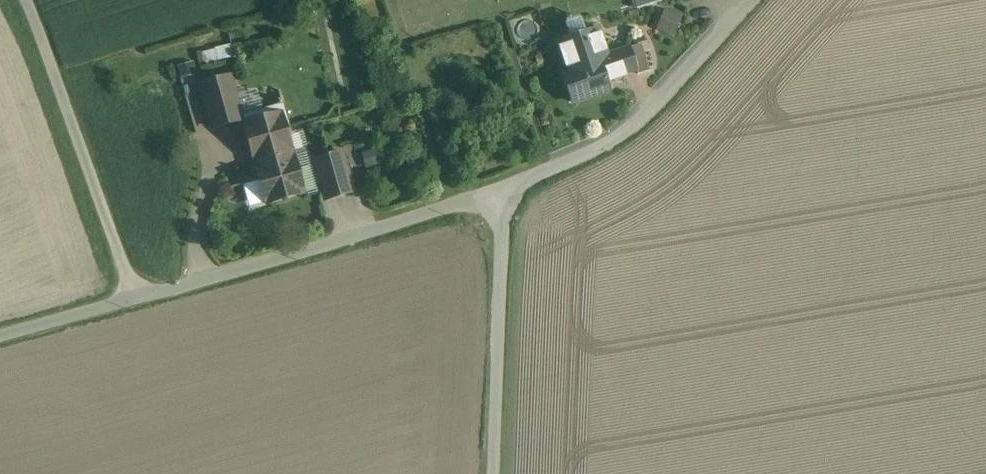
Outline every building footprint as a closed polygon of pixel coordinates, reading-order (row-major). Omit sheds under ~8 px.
[(639,8),(664,0),(636,0),(639,8)] [(682,18),(668,12),(662,29),(676,34),(682,18)] [(605,80),(626,73),(620,52),(596,60),(587,33),(566,40),(577,70),(565,75),(574,102),(608,90),(605,80)] [(554,44),(565,75),(577,70),(566,40),(554,44)] [(626,73),(637,69),(632,53),(630,48),(620,52),(626,73)] [(643,50),(632,53),(637,69),(638,74),(649,71),(643,50)] [(244,120),(243,116),(231,76),(200,85),(213,129),(244,120)] [(243,116),(244,120),(268,204),(304,193),(287,133),(291,132),(283,104),(243,116)] [(343,153),(314,161),(325,200),(354,192),(343,153)]
